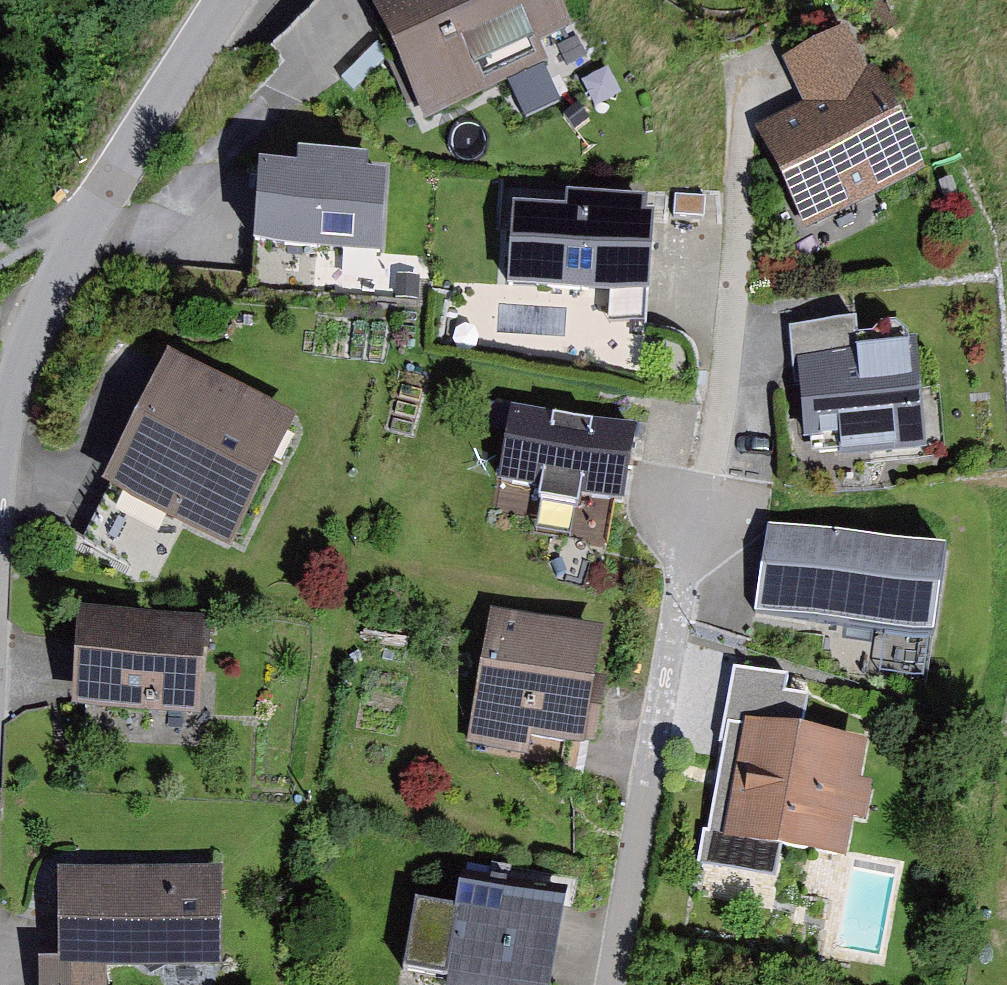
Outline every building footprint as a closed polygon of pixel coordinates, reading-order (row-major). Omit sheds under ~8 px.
[(561,0),(371,0),(425,115),(548,57),(538,38),(571,22),(561,0)] [(928,164),(876,62),(869,65),(848,24),(782,57),(803,99),(755,123),(806,225),(928,164)] [(380,243),(386,165),(368,163),(370,149),(300,143),(298,158),(261,155),(254,233),(318,238),(380,243)] [(568,200),(515,197),(509,281),(608,287),(606,319),(648,321),(655,206),(644,205),(645,191),(569,187),(568,200)] [(705,195),(674,192),(673,213),(703,215),(705,195)] [(318,238),(254,233),(250,274),(314,280),(318,238)] [(420,274),(397,272),(396,297),(419,298),(420,274)] [(789,321),(793,354),(912,342),(911,328),(894,318),(881,318),(874,329),(859,330),(857,314),(789,321)] [(912,342),(793,354),(801,435),(839,431),(841,447),(922,439),(912,342)] [(294,414),(169,350),(103,476),(111,480),(187,519),(229,541),(294,414)] [(636,437),(516,415),(500,496),(621,519),(636,437)] [(187,519),(111,480),(81,538),(156,577),(187,519)] [(769,519),(757,606),(886,624),(879,669),(926,676),(944,543),(769,519)] [(603,626),(488,604),(463,739),(528,752),(532,732),(595,744),(607,677),(594,675),(603,626)] [(205,613),(78,605),(72,700),(199,708),(205,613)] [(726,710),(743,713),(802,724),(807,693),(784,689),(787,674),(734,665),(726,710)] [(802,724),(743,713),(715,861),(775,872),(781,842),(849,854),(856,817),(866,819),(873,781),(858,778),(866,736),(802,724)] [(222,870),(60,867),(58,959),(107,959),(220,962),(222,870)] [(415,899),(404,964),(449,971),(447,984),(449,984),(549,984),(564,892),(460,875),(455,906),(415,899)] [(107,959),(58,959),(39,958),(39,984),(107,984),(107,959)]
